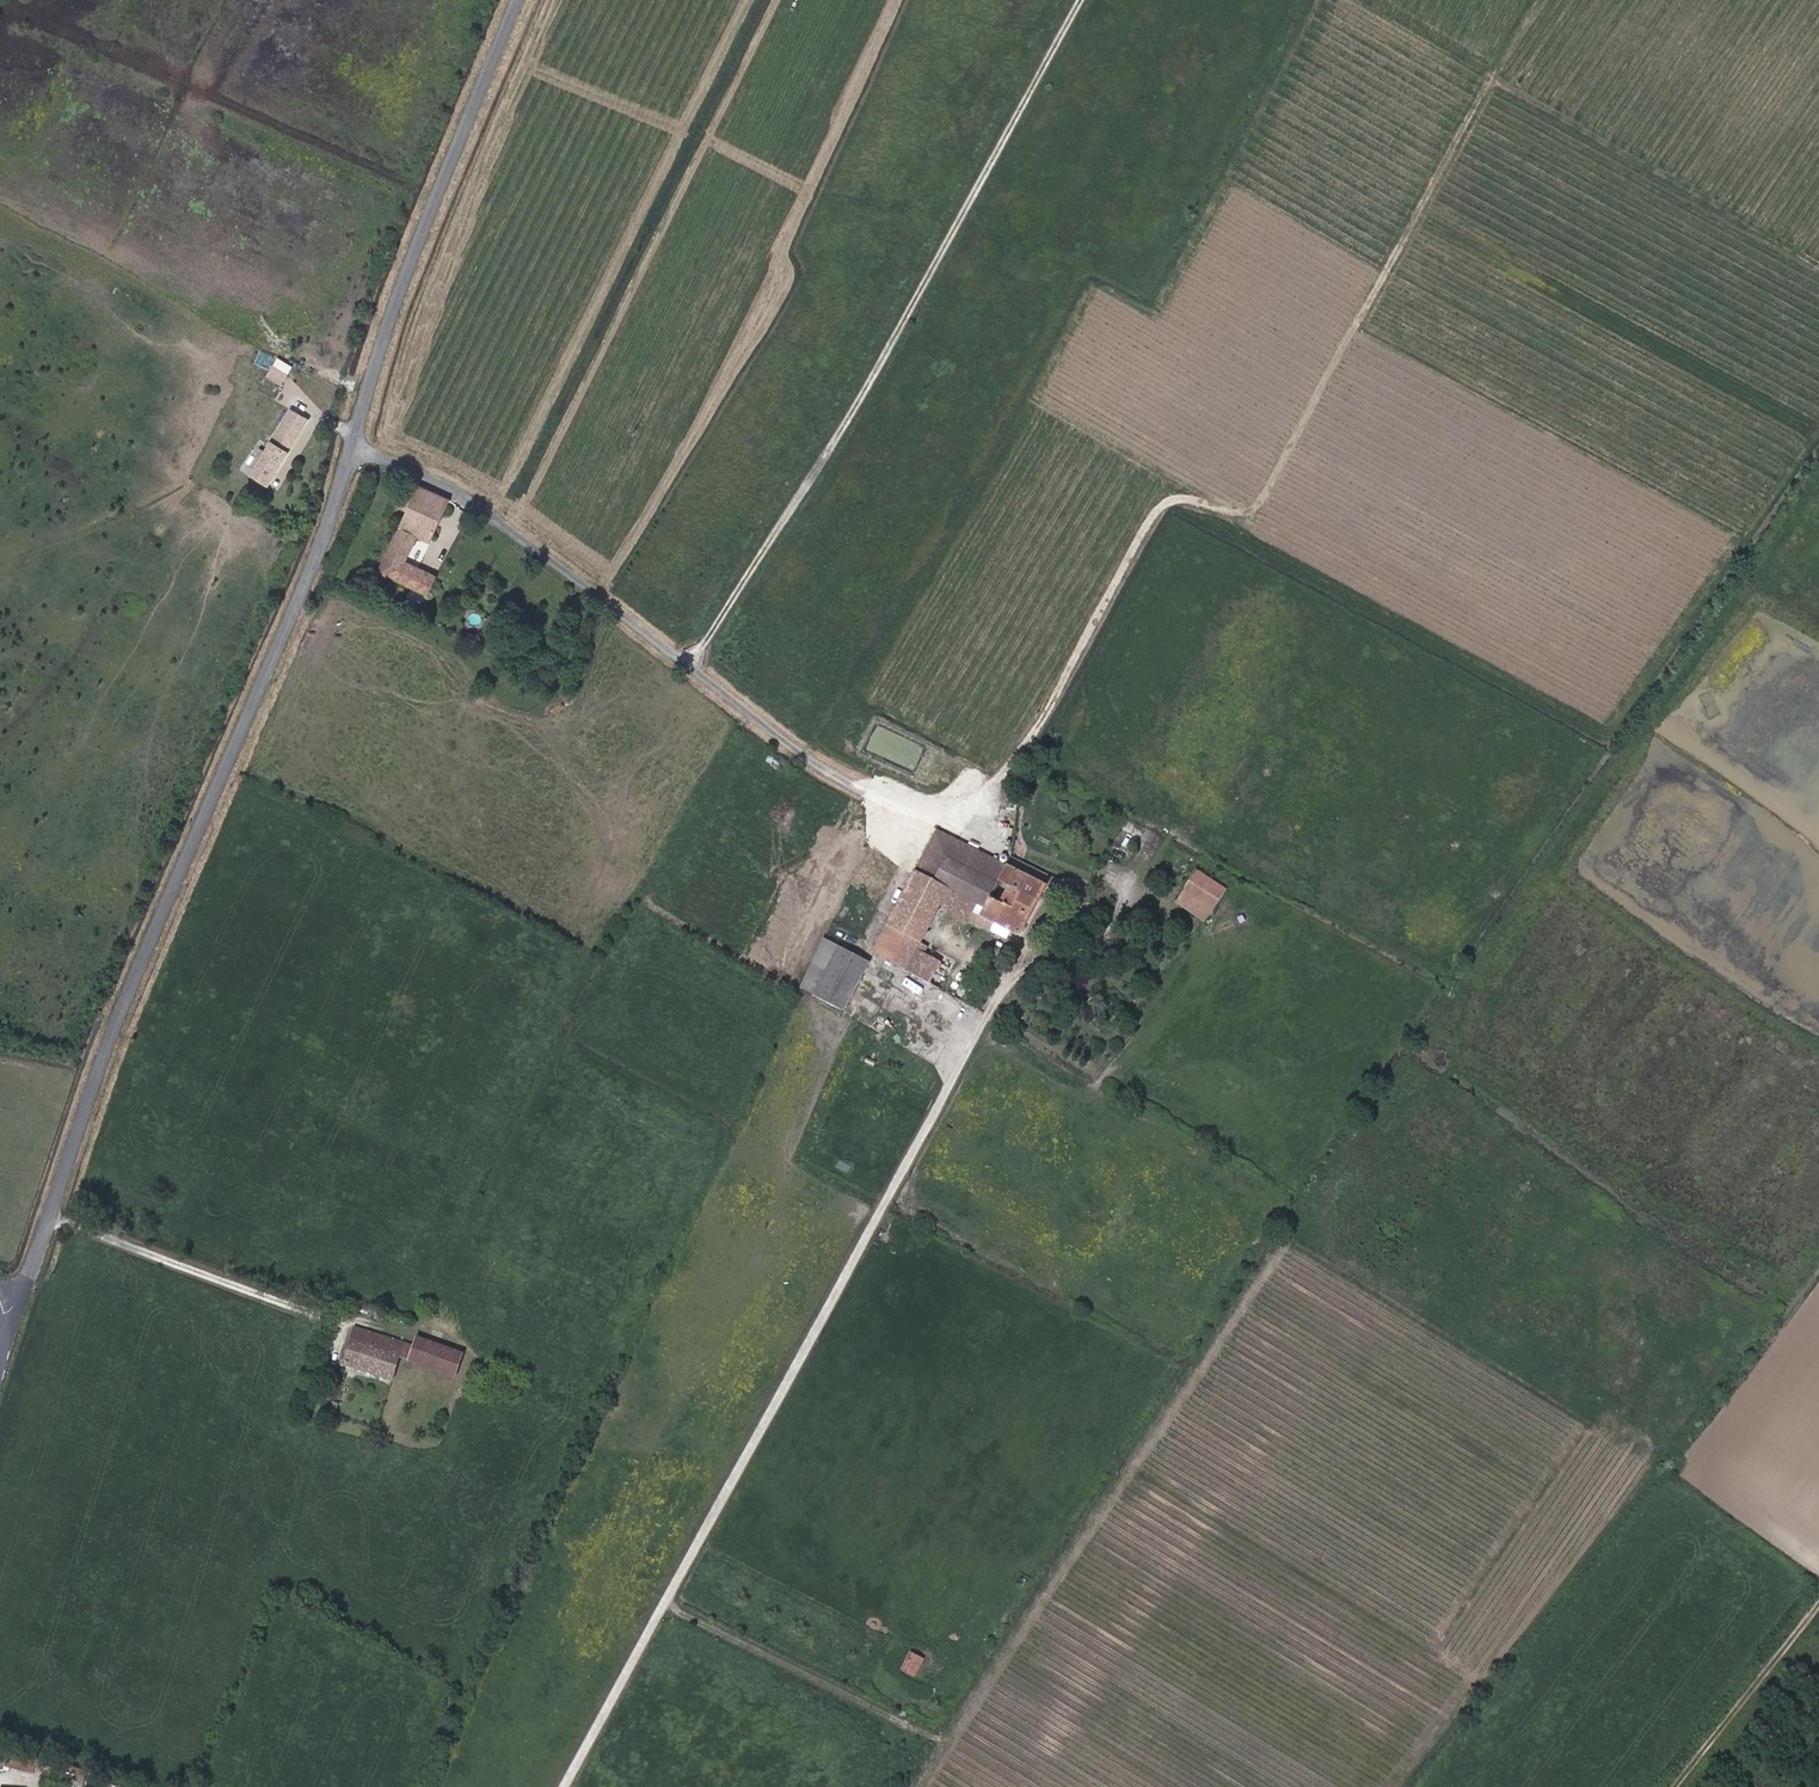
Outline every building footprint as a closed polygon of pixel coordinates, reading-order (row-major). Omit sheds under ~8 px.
[(272,366),(267,377),(283,385),(288,374),(272,366)] [(316,390),(320,383),(303,375),(299,382),(316,390)] [(294,407),(251,475),(270,488),(313,421),(294,407)] [(415,545),(429,552),(453,502),(422,485),(381,570),(434,596),(443,578),(408,561),(415,545)] [(1024,814),(1024,827),(1033,826),(1032,814),(1024,814)] [(913,877),(947,896),(982,914),(1008,866),(939,829),(913,877)] [(1047,887),(1008,866),(982,914),(1020,935),(1047,887)] [(1227,890),(1199,871),(1186,889),(1203,900),(1195,912),(1207,920),(1227,890)] [(873,951),(944,989),(955,969),(918,949),(947,896),(913,877),(873,951)] [(1186,889),(1178,901),(1195,912),(1203,900),(1186,889)] [(1222,899),(1217,909),(1227,914),(1232,903),(1222,899)] [(826,941),(801,986),(845,1009),(870,964),(826,941)] [(342,1368),(395,1387),(403,1363),(408,1345),(396,1340),(356,1326),(342,1368)] [(422,1340),(414,1366),(462,1378),(469,1353),(422,1340)] [(916,1678),(926,1658),(911,1650),(901,1670),(916,1678)] [(14,1745),(9,1762),(37,1769),(41,1753),(14,1745)]
